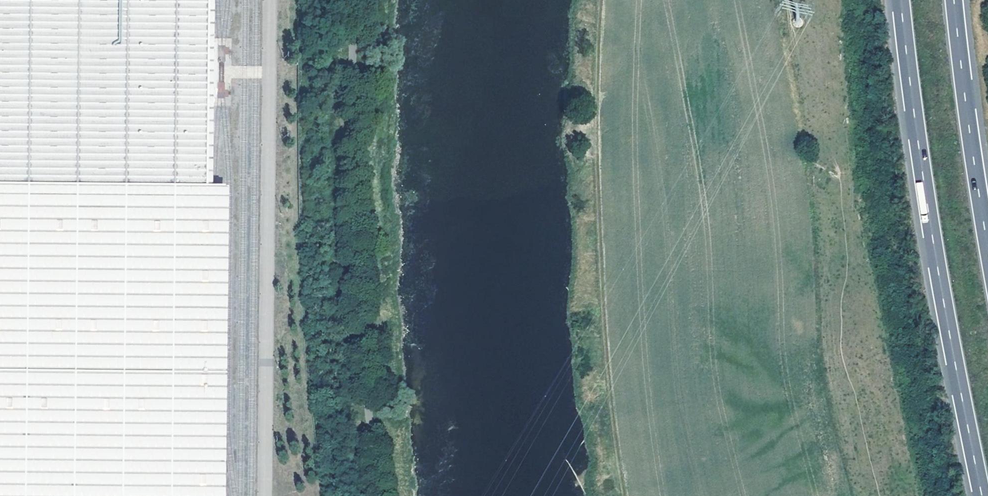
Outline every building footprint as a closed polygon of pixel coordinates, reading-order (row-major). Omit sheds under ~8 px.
[(222,186),(207,185),(207,99),(214,99),(214,81),(215,81),(215,62),(214,62),(214,44),(208,44),(208,0),(0,0),(0,495),(219,495),(222,186)]
